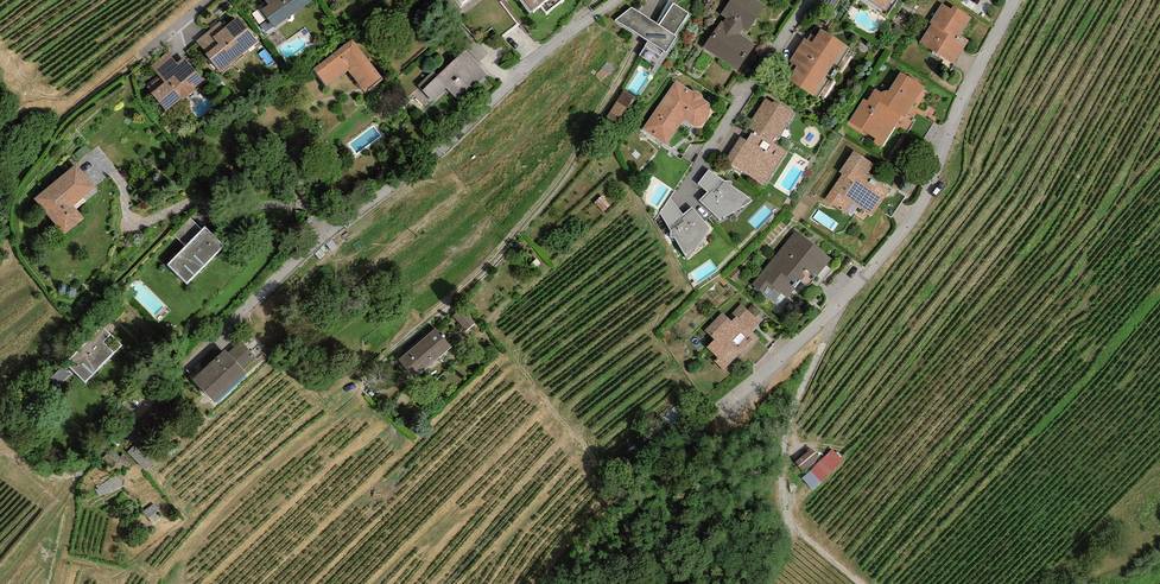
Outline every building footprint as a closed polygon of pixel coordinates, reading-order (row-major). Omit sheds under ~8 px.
[(312,1),(311,0),(265,0),(268,5),(261,10),(274,28),(312,1)] [(562,0),(520,0),(530,12),(540,5),(546,13),(562,0)] [(748,32),(766,6),(757,0),(730,0),(720,14),(726,18),(723,23),(721,21),(703,47),(740,72),(758,46),(740,34),(743,29),(748,32)] [(820,0),(833,9),(840,0),(820,0)] [(885,10),(892,0),(868,0),(885,10)] [(689,13),(674,3),(659,25),(631,7),(616,20),(648,41),(645,45),(661,56),(664,51),(665,52),(677,36),(674,35),(689,13)] [(971,18),(953,6),(951,9),(942,3),(929,22),(931,24),(919,42),(953,64),(968,41),(960,35),(971,18)] [(220,73),(258,42),(238,17),(225,28),(220,22),(196,41),(206,53),(204,54),(220,73)] [(846,45),(820,29),(815,36),(811,33),(807,39),(804,38),(789,61),(793,63),(784,77),(813,95),(817,98),(850,48),(846,46),(846,45)] [(353,38),(313,69),(326,87),(348,70),(365,92),(384,78),(353,38)] [(488,74),(464,50),(438,75),(433,71),(418,85),(433,101),(446,88),(459,101),(488,74)] [(195,87),(203,81),(184,57),(177,63),(168,51),(150,66),(158,76),(146,86),(166,111),(181,98),(182,100),(197,90),(195,87)] [(925,87),(900,72),(889,91),(887,91),(885,91),(883,91),(882,92),(875,89),(867,100),(864,98),(847,124),(882,147),(902,115),(905,117),(925,87)] [(676,81),(642,129),(667,144),(685,120),(694,127),(698,126),(701,125),(703,123),(706,120),(708,117),(710,111),(710,107),(709,104),(707,101),(704,99),(703,96),(701,94),(699,92),(696,91),(694,91),(692,91),(676,81)] [(634,97),(623,90),(607,116),(618,123),(634,97)] [(773,103),(766,98),(746,129),(752,132),(747,140),(740,136),(725,161),(764,186),(786,151),(772,142),(775,138),(779,140),(795,114),(774,101),(773,103)] [(875,164),(853,151),(839,172),(842,174),(825,200),(845,213),(846,211),(853,215),(858,207),(873,216),(889,189),(881,184),(883,181),(868,172),(875,164)] [(84,218),(74,206),(96,187),(76,164),(34,199),(65,234),(84,218)] [(709,170),(698,184),(708,193),(699,200),(720,219),(752,200),(731,185),(731,181),(725,181),(709,170)] [(693,207),(683,214),(671,198),(660,213),(671,231),(670,238),(675,237),(688,260),(710,229),(693,207)] [(186,246),(202,230),(189,218),(173,234),(186,246)] [(224,245),(205,226),(202,230),(186,246),(167,265),(187,284),(224,245)] [(832,259),(795,230),(752,284),(764,294),(765,292),(776,302),(778,302),(780,302),(786,297),(787,297),(801,281),(803,283),(805,285),(808,285),(810,285),(815,278),(832,259)] [(760,322),(741,304),(728,317),(722,312),(704,330),(714,340),(707,347),(717,357),(714,360),(724,370),(740,353),(743,356),(760,339),(751,331),(760,322)] [(466,331),(475,323),(462,308),(453,316),(466,331)] [(66,363),(85,383),(123,346),(103,326),(66,363)] [(415,379),(452,347),(436,328),(399,360),(415,379)] [(228,353),(242,369),(255,357),(241,341),(228,353)] [(193,379),(215,402),(246,373),(242,369),(228,353),(225,350),(193,379)] [(58,387),(70,375),(63,368),(51,380),(58,387)] [(803,477),(814,488),(844,459),(833,447),(803,477)]
